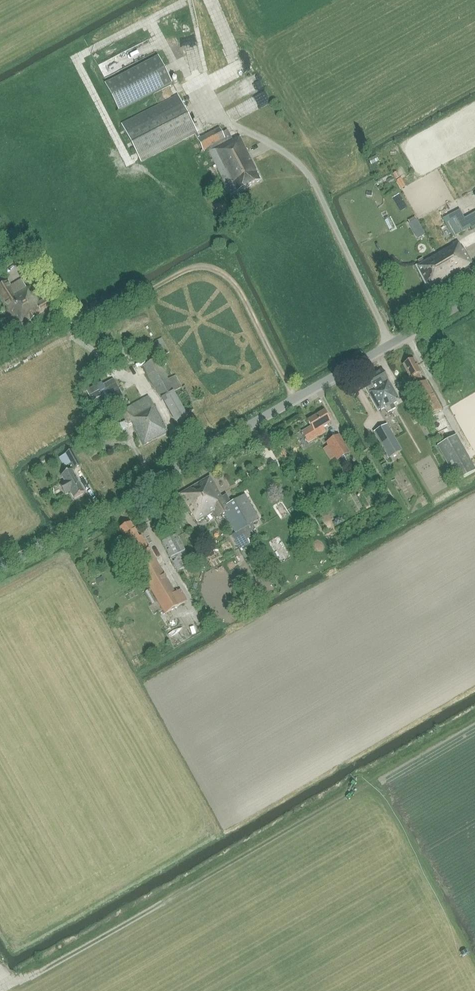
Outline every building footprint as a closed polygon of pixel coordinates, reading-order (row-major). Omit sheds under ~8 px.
[(172,84),(164,67),(158,57),(105,84),(119,112),(172,84)] [(251,72),(233,81),(242,97),(260,87),(251,72)] [(261,92),(227,105),(232,118),(265,105),(261,92)] [(200,139),(184,106),(178,95),(122,124),(141,162),(195,135),(203,151),(207,149),(230,196),(262,181),(253,162),(241,138),(233,142),(228,131),(222,134),(220,129),(200,139)] [(445,224),(446,225),(449,230),(452,237),(465,231),(470,228),(472,230),(474,228),(474,213),(464,219),(462,215),(445,224)] [(436,235),(443,232),(441,224),(434,226),(436,235)] [(470,259),(464,250),(463,247),(461,248),(458,243),(415,267),(429,294),(474,267),(470,259)] [(9,280),(0,285),(0,299),(18,329),(51,310),(45,298),(40,301),(34,291),(30,294),(26,287),(21,279),(12,285),(9,280)] [(170,352),(162,338),(155,342),(163,356),(170,352)] [(157,359),(143,367),(176,424),(188,418),(174,394),(183,389),(175,375),(169,379),(157,359)] [(414,359),(402,365),(410,380),(412,379),(413,381),(406,385),(409,391),(412,389),(427,418),(443,410),(427,381),(424,382),(420,374),(422,373),(414,359)] [(371,376),(391,409),(394,408),(392,405),(400,400),(382,370),(371,376)] [(388,411),(391,409),(371,376),(362,382),(379,411),(385,408),(386,408),(388,411)] [(102,381),(86,389),(98,411),(113,402),(112,401),(123,395),(113,378),(103,383),(102,381)] [(149,397),(121,412),(125,421),(129,428),(131,431),(134,428),(135,428),(144,445),(169,432),(149,397)] [(323,427),(331,423),(324,410),(307,421),(310,427),(307,429),(302,432),(308,443),(326,433),(323,427)] [(122,420),(112,422),(114,432),(124,430),(122,420)] [(389,458),(402,451),(387,425),(373,432),(389,458)] [(457,482),(474,472),(474,469),(456,436),(437,447),(457,482)] [(340,437),(327,444),(329,447),(335,458),(337,461),(350,453),(340,437)] [(86,451),(91,460),(102,454),(97,445),(86,451)] [(65,455),(68,460),(73,469),(81,465),(73,451),(65,455)] [(60,453),(53,457),(59,466),(66,462),(60,453)] [(65,482),(60,485),(65,494),(70,491),(74,498),(84,492),(72,470),(61,476),(65,482)] [(221,508),(227,505),(210,477),(194,486),(206,507),(217,501),(221,508)] [(217,501),(206,507),(194,486),(178,495),(191,516),(192,515),(196,523),(213,513),(217,519),(224,515),(225,514),(221,508),(217,501)] [(225,514),(224,515),(235,533),(232,535),(240,549),(258,538),(255,531),(256,530),(253,524),(260,519),(245,494),(227,505),(221,508),(225,514)] [(165,614),(188,601),(181,589),(175,592),(142,536),(139,537),(131,522),(119,529),(127,544),(125,546),(165,614)] [(177,572),(180,570),(191,565),(185,552),(177,536),(162,544),(171,559),(177,572)] [(274,559),(281,557),(276,537),(269,538),(274,559)]
